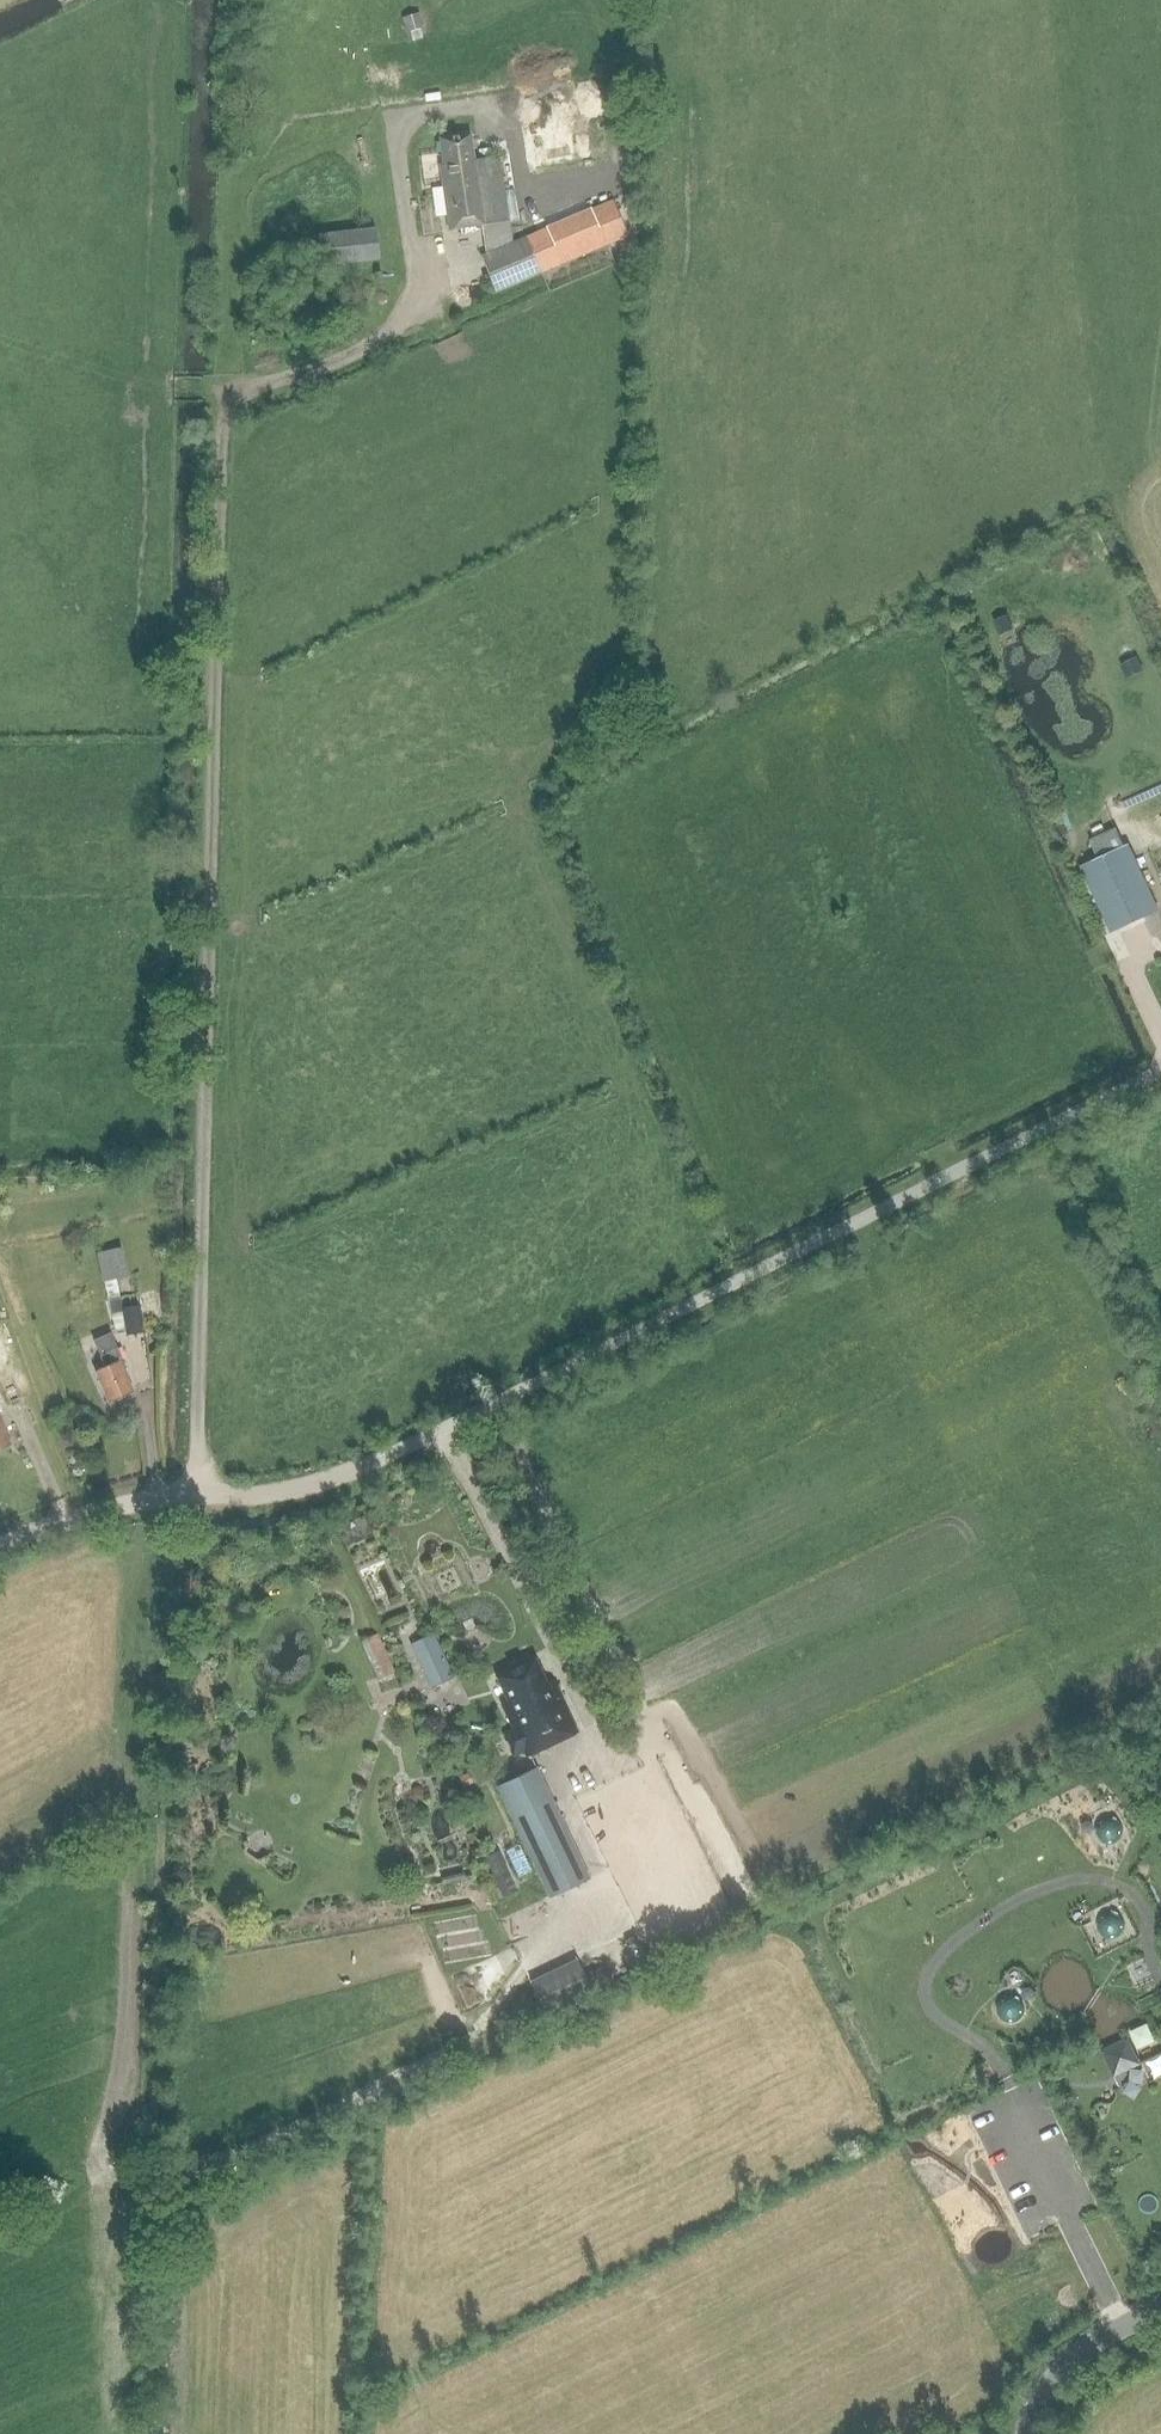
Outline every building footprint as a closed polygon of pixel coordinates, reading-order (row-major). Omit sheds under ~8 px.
[(510,221),(511,221),(501,156),(477,160),(473,133),(442,138),(446,164),(442,164),(452,230),(487,225),(492,251),(482,255),(497,291),(541,272),(525,237),(513,242),(510,221)] [(612,200),(525,237),(541,272),(627,235),(612,200)] [(318,235),(321,264),(379,258),(376,229),(318,235)] [(1007,614),(993,620),(999,635),(1013,628),(1007,614)] [(1082,866),(1112,932),(1157,911),(1127,846),(1124,847),(1098,859),(1082,866)] [(121,1243),(97,1250),(104,1279),(129,1273),(121,1243)] [(120,1296),(118,1297),(123,1321),(127,1336),(145,1331),(141,1316),(136,1294),(136,1292),(120,1296)] [(110,1332),(93,1340),(105,1366),(96,1370),(110,1401),(132,1391),(123,1369),(126,1368),(110,1332)] [(9,1444),(10,1444),(0,1422),(3,1421),(15,1415),(0,1380),(0,1448),(9,1444)] [(394,1671),(377,1632),(360,1639),(377,1678),(394,1671)] [(433,1633),(410,1644),(431,1688),(454,1677),(433,1633)] [(535,1657),(497,1675),(508,1700),(503,1703),(513,1726),(502,1731),(513,1755),(524,1750),(526,1754),(577,1730),(553,1680),(547,1683),(535,1657)] [(587,1876),(536,1765),(496,1783),(546,1894),(587,1876)] [(499,1850),(483,1857),(491,1877),(508,1870),(499,1850)] [(529,1980),(545,2013),(592,1991),(584,1974),(576,1958),(529,1980)] [(584,1974),(594,1993),(613,1983),(604,1964),(584,1974)] [(460,1975),(471,2000),(495,1989),(484,1965),(460,1975)] [(1101,2048),(1114,2075),(1142,2062),(1128,2034),(1101,2048)]
